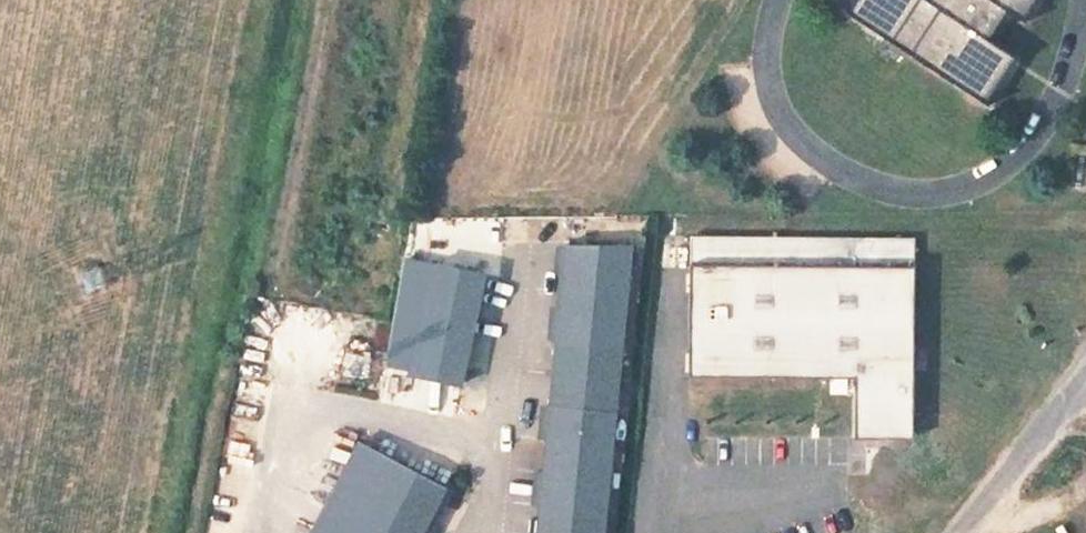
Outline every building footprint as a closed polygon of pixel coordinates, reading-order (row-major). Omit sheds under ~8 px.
[(848,10),(986,99),(1017,53),(989,35),(1007,7),(1022,17),(1033,0),(855,0),(848,10)] [(915,238),(689,235),(687,377),(855,379),(854,439),(882,440),(883,409),(913,409),(915,238)] [(637,251),(565,244),(538,532),(610,532),(637,251)] [(913,409),(883,409),(882,440),(912,440),(913,409)] [(351,436),(301,532),(425,532),(451,486),(351,436)]
